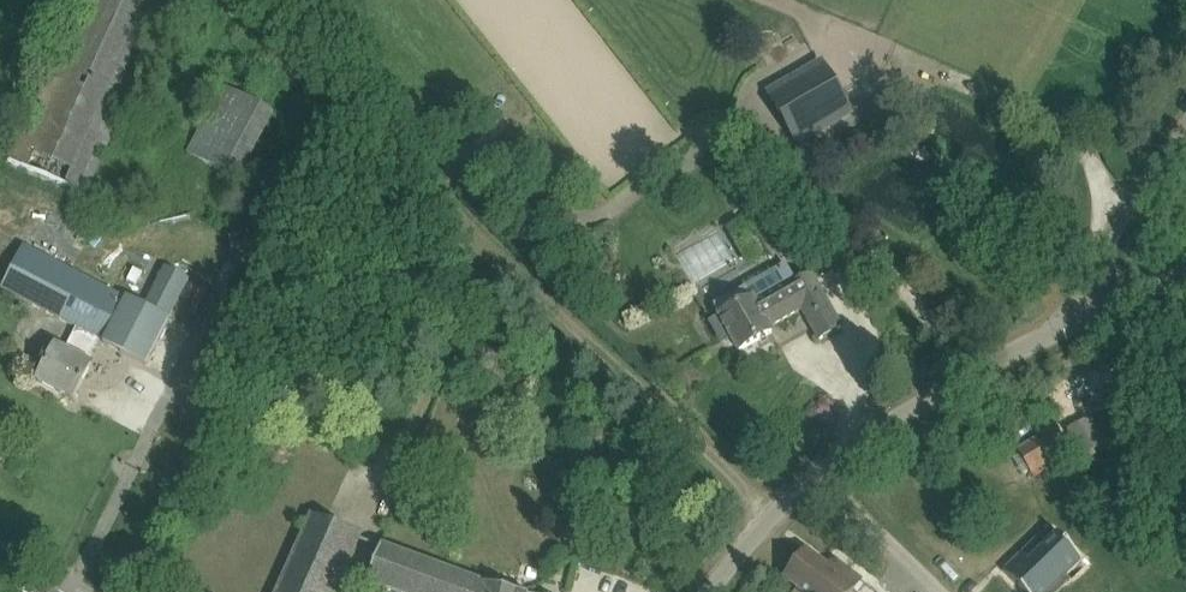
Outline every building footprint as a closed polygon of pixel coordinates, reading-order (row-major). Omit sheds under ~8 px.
[(0,177),(0,190),(74,223),(172,3),(164,0),(78,0),(0,177)] [(854,115),(821,60),(766,92),(799,147),(854,115)] [(237,180),(272,112),(225,87),(190,156),(237,180)] [(68,352),(56,346),(39,381),(75,400),(93,366),(88,363),(100,340),(105,342),(104,343),(147,365),(170,320),(170,319),(190,280),(165,267),(144,307),(23,245),(1,287),(80,329),(68,352)] [(798,282),(787,263),(715,304),(722,317),(721,317),(722,319),(714,324),(724,342),(732,337),(741,352),(773,333),(770,328),(803,310),(820,340),(842,328),(812,275),(798,282)] [(1019,451),(1031,472),(1033,475),(1071,452),(1069,449),(1057,429),(1019,451)] [(356,539),(306,519),(277,591),(334,591),(356,539)] [(1023,591),(1043,591),(1062,573),(1067,578),(1084,561),(1079,556),(1079,555),(1054,529),(1026,557),(1018,549),(999,567),(1023,591)] [(381,549),(369,591),(373,591),(527,591),(381,549)] [(804,591),(852,591),(862,580),(835,560),(829,568),(807,551),(786,578),(804,591)]
